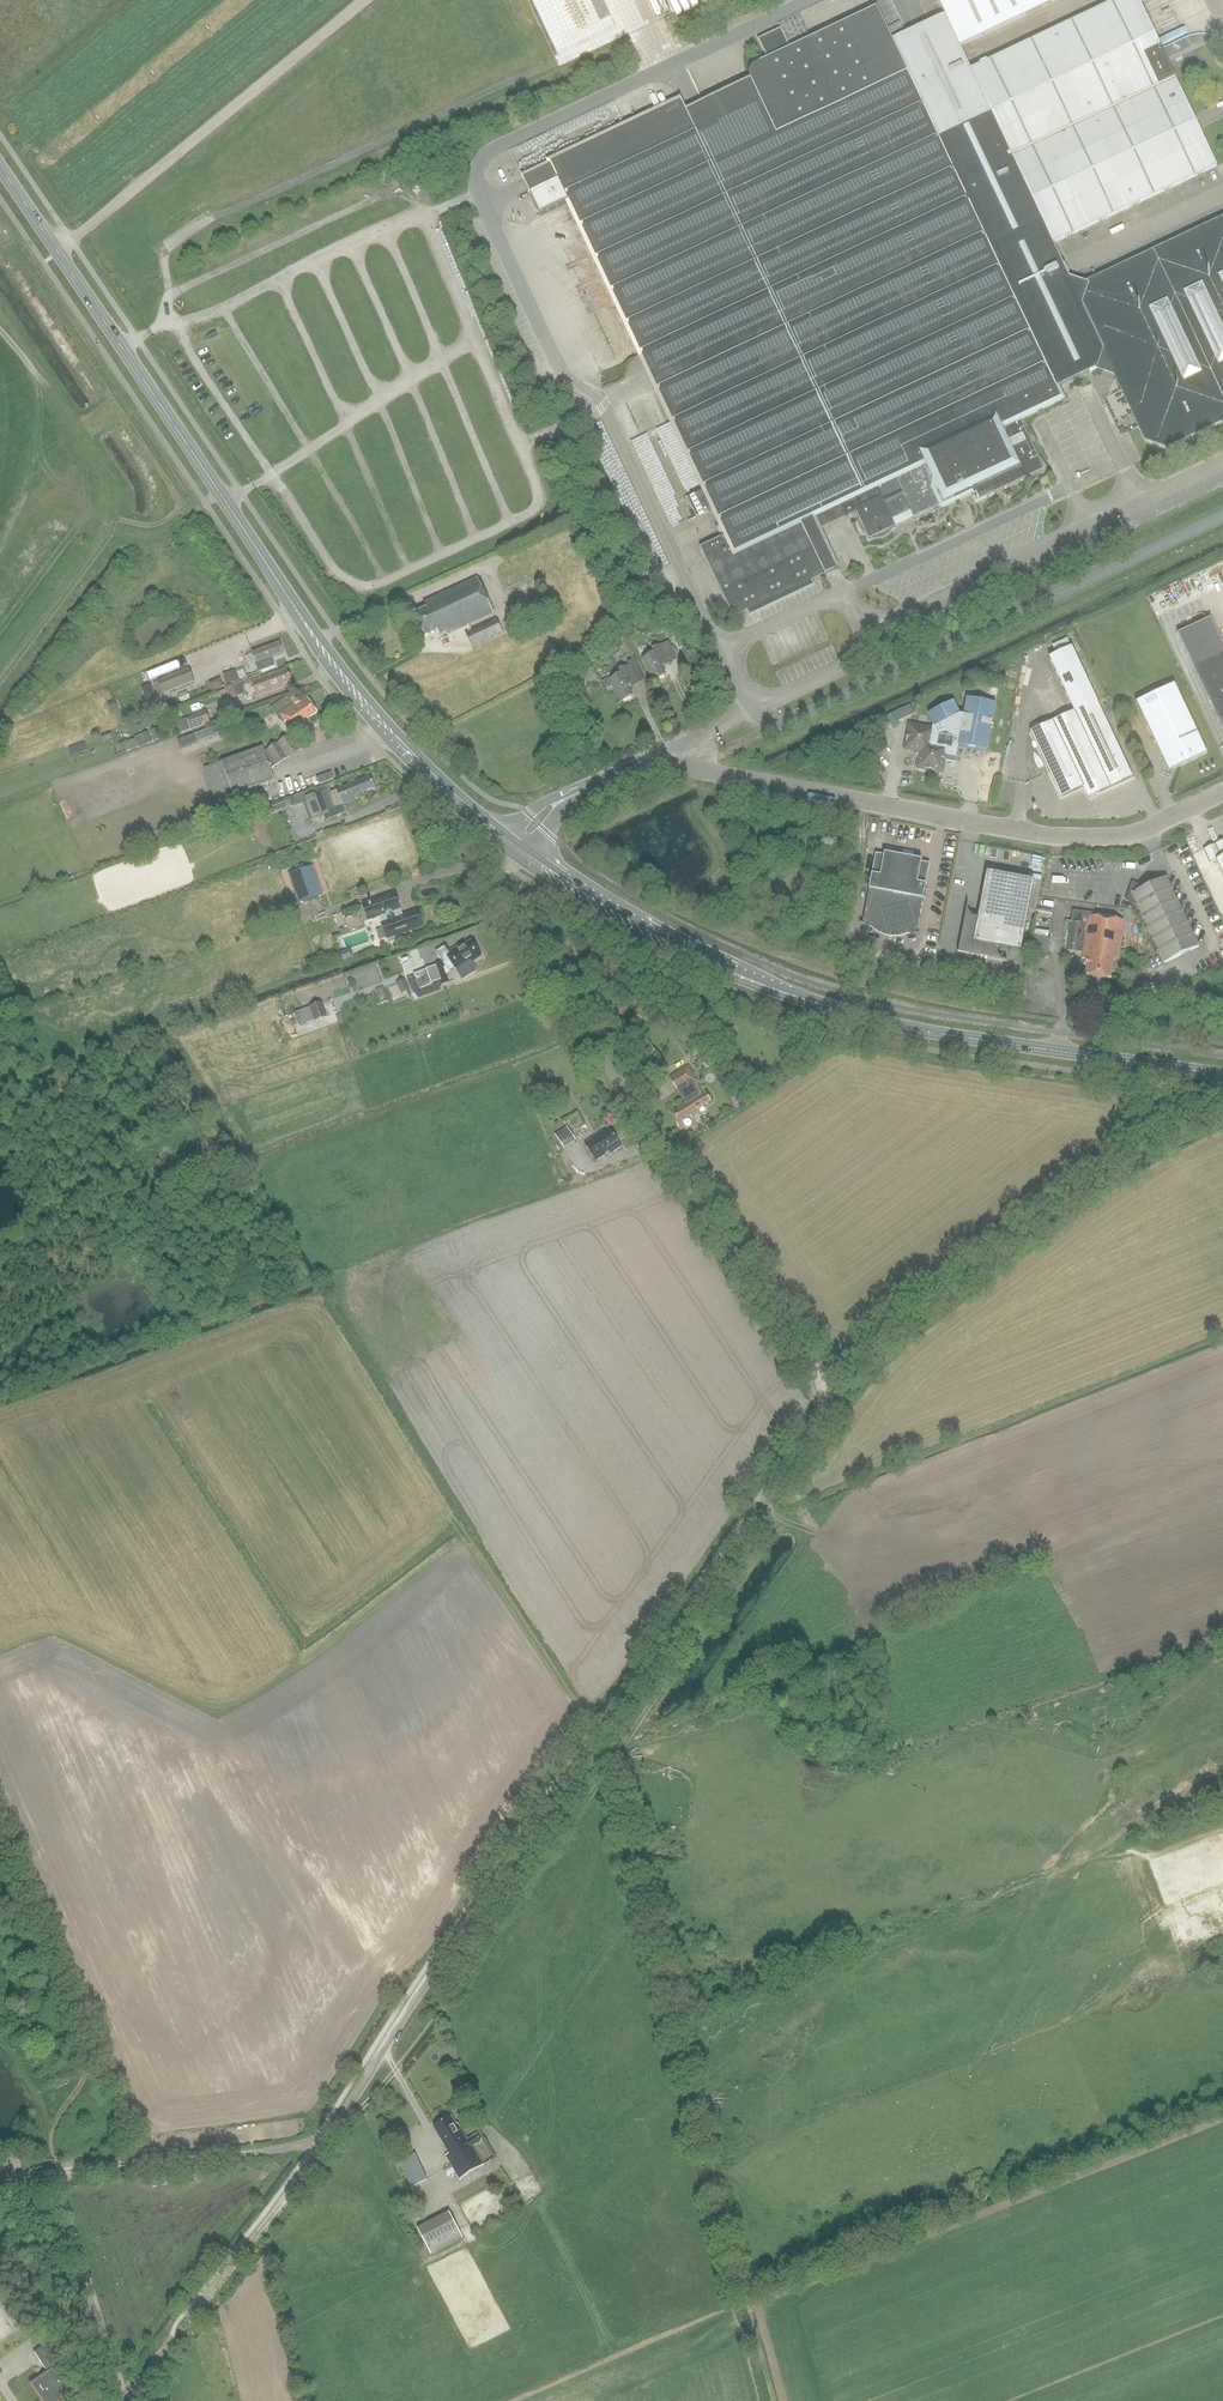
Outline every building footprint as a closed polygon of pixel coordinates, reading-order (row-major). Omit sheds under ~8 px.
[(522,175),(523,178),(529,190),(530,193),(541,215),(547,212),(567,203),(639,355),(640,357),(646,369),(655,389),(703,490),(686,498),(695,517),(712,509),(725,535),(699,548),(727,607),(732,618),(739,615),(746,612),(813,580),(818,577),(824,575),(825,574),(826,574),(838,568),(819,529),(848,515),(849,515),(855,512),(856,511),(859,517),(859,518),(859,519),(859,520),(859,521),(859,522),(859,523),(859,524),(859,525),(860,525),(860,526),(860,527),(861,528),(861,529),(862,529),(862,530),(863,530),(863,531),(864,532),(865,532),(865,533),(866,533),(867,534),(869,539),(875,536),(876,536),(877,536),(878,536),(879,536),(880,536),(881,535),(882,535),(883,535),(883,534),(884,534),(885,534),(886,533),(887,532),(888,532),(888,531),(889,531),(889,530),(890,530),(890,529),(891,529),(895,527),(892,520),(909,512),(913,520),(914,519),(950,502),(964,495),(971,492),(973,496),(972,497),(975,503),(986,498),(985,497),(1043,470),(1018,418),(1027,414),(1036,410),(1060,398),(1055,387),(1073,379),(1087,372),(1096,368),(1114,374),(1115,376),(1145,439),(1165,446),(1222,419),(1222,219),(1087,283),(1068,277),(1052,243),(1215,166),(1198,130),(1191,116),(1168,68),(1166,63),(1164,59),(1160,50),(1136,0),(1115,0),(1057,28),(987,60),(971,68),(961,47),(945,14),(891,41),(875,7),(790,48),(781,28),(758,39),(767,58),(756,64),(755,64),(754,64),(754,65),(753,65),(753,66),(752,66),(752,67),(751,67),(751,68),(750,69),(750,70),(750,71),(749,72),(749,73),(749,74),(749,75),(751,79),(701,102),(687,109),(682,99),(666,106),(535,168),(522,175)] [(945,14),(961,47),(1028,14),(1021,0),(939,0),(945,14)] [(1053,13),(1058,25),(1082,15),(1076,3),(1053,13)] [(634,400),(619,406),(624,418),(639,411),(634,400)] [(471,629),(469,625),(494,613),(477,577),(423,601),(427,608),(414,614),(424,637),(437,631),(444,647),(451,644),(448,637),(446,638),(444,633),(445,632),(447,635),(465,627),(468,632),(465,633),(472,649),(503,635),(495,618),(471,629)] [(551,593),(531,602),(535,612),(555,603),(551,593)] [(1178,633),(1183,645),(1222,729),(1222,643),(1216,629),(1211,618),(1178,633)] [(272,658),(284,654),(280,642),(252,652),(259,672),(275,666),(272,658)] [(662,667),(671,662),(663,645),(653,649),(655,654),(643,659),(654,682),(666,676),(662,667)] [(1075,712),(1031,732),(1062,798),(1084,788),(1089,799),(1133,778),(1097,701),(1072,647),(1050,657),(1075,712)] [(153,679),(183,667),(181,660),(150,672),(153,679)] [(629,688),(638,683),(629,665),(620,670),(622,674),(610,680),(620,703),(633,697),(629,688)] [(226,687),(248,679),(244,667),(222,676),(226,687)] [(190,668),(158,680),(159,682),(154,683),(157,690),(161,689),(163,693),(195,681),(190,668)] [(258,697),(270,693),(284,687),(283,684),(292,681),(287,668),(252,681),(258,697)] [(221,679),(210,683),(213,691),(224,687),(221,679)] [(244,688),(248,679),(225,688),(230,700),(246,694),(244,688)] [(1169,772),(1208,753),(1175,684),(1136,702),(1169,772)] [(152,685),(143,689),(147,700),(157,696),(152,685)] [(303,722),(317,712),(308,697),(299,702),(296,696),(291,699),(295,705),(281,715),(293,732),(305,725),(303,722)] [(983,701),(968,698),(964,718),(959,745),(987,751),(996,703),(983,701)] [(108,703),(111,711),(118,709),(115,700),(108,703)] [(934,730),(910,725),(906,749),(915,751),(920,759),(918,768),(942,772),(944,763),(945,762),(956,759),(956,760),(957,760),(959,745),(964,718),(961,717),(953,702),(929,714),(935,726),(934,730)] [(177,722),(182,733),(211,723),(207,711),(177,722)] [(178,739),(182,749),(198,743),(225,733),(221,723),(195,733),(178,739)] [(150,731),(153,739),(160,736),(157,728),(150,731)] [(111,732),(102,735),(104,742),(113,738),(111,732)] [(152,742),(149,732),(143,734),(147,744),(152,742)] [(275,780),(270,769),(297,751),(288,736),(264,752),(262,747),(222,762),(223,764),(205,770),(217,802),(275,780)] [(131,741),(119,745),(122,754),(134,750),(131,741)] [(319,785),(334,779),(331,773),(317,778),(319,785)] [(317,794),(316,794),(315,792),(306,796),(304,792),(289,798),(293,808),(306,803),(311,818),(322,814),(323,815),(336,810),(335,808),(343,805),(361,798),(360,794),(376,788),(371,776),(337,790),(332,792),(329,784),(316,790),(317,794)] [(264,815),(284,807),(281,800),(261,808),(264,815)] [(1204,850),(1210,863),(1216,861),(1222,876),(1222,841),(1204,850)] [(876,854),(874,866),(863,925),(872,927),(889,937),(908,933),(917,935),(930,864),(922,862),(922,860),(885,853),(884,856),(876,854)] [(290,874),(300,901),(308,898),(310,903),(326,897),(314,863),(298,869),(299,871),(290,874)] [(273,868),(261,870),(268,897),(279,894),(273,868)] [(1021,952),(1035,881),(987,872),(978,919),(973,918),(968,911),(969,905),(968,905),(959,954),(1008,963),(1008,962),(1002,961),(997,954),(998,948),(1021,952)] [(1165,964),(1200,948),(1167,878),(1146,888),(1133,883),(1127,901),(1137,904),(1165,964)] [(388,938),(422,926),(417,911),(397,919),(394,911),(400,908),(398,903),(401,903),(399,898),(397,899),(395,894),(364,905),(369,920),(386,913),(389,922),(383,924),(388,938)] [(1073,911),(1073,914),(1067,951),(1084,953),(1083,960),(1085,960),(1085,966),(1087,966),(1086,976),(1111,980),(1112,971),(1113,961),(1119,957),(1124,922),(1111,920),(1111,916),(1073,911)] [(344,917),(346,921),(350,922),(354,921),(357,917),(356,913),(351,912),(347,914),(344,917)] [(447,973),(455,968),(458,971),(482,956),(472,940),(459,949),(458,946),(450,951),(447,946),(437,952),(447,966),(444,968),(447,973)] [(351,949),(339,953),(342,962),(354,958),(351,949)] [(406,978),(412,993),(432,984),(431,983),(440,980),(442,985),(449,982),(442,962),(436,964),(436,965),(427,968),(414,974),(414,975),(406,978)] [(398,982),(402,994),(409,991),(405,979),(398,982)] [(322,1002),(300,1009),(305,1024),(327,1017),(322,1002)] [(709,1026),(715,1034),(729,1024),(723,1016),(709,1026)] [(704,1089),(703,1090),(687,1066),(669,1077),(676,1089),(677,1088),(686,1101),(669,1111),(679,1126),(685,1123),(683,1119),(690,1115),(692,1118),(701,1112),(699,1109),(711,1101),(704,1089)] [(702,1119),(697,1122),(700,1128),(705,1125),(702,1119)] [(577,1140),(567,1126),(555,1135),(565,1148),(577,1140)] [(611,1154),(622,1146),(618,1140),(612,1131),(608,1133),(606,1129),(585,1144),(596,1161),(609,1152),(611,1154)] [(482,2166),(471,2146),(481,2140),(477,2134),(468,2140),(463,2131),(462,2132),(458,2124),(456,2125),(451,2116),(434,2126),(450,2154),(447,2156),(459,2178),(482,2166)] [(428,2179),(416,2154),(400,2162),(412,2187),(428,2179)] [(432,2254),(464,2237),(450,2210),(418,2227),(432,2254)] [(77,2390),(60,2364),(31,2384),(41,2400),(55,2400),(56,2400),(63,2396),(68,2396),(77,2390)]
